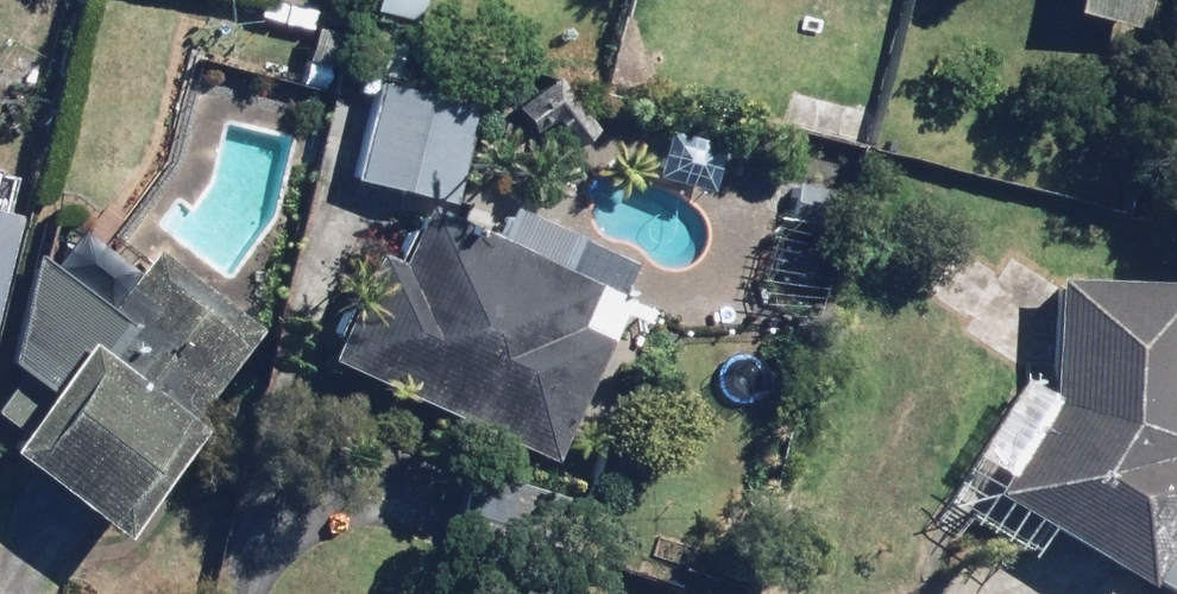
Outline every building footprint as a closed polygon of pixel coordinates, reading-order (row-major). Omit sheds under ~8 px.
[(375,10),(428,22),(433,0),(377,0),(375,10)] [(1149,0),(1077,0),(1076,4),(1142,23),(1149,0)] [(403,76),(414,27),(360,15),(349,64),(403,76)] [(578,153),(604,133),(539,49),(492,85),(530,133),(550,117),(578,153)] [(484,109),(379,83),(356,178),(461,203),(484,109)] [(21,217),(6,214),(15,172),(0,168),(0,311),(21,217)] [(850,190),(789,180),(782,223),(843,233),(850,190)] [(333,362),(557,461),(647,260),(582,230),(565,268),(429,207),(405,260),(383,250),(333,362)] [(42,260),(13,367),(21,374),(0,402),(0,412),(26,432),(12,450),(129,539),(212,432),(196,419),(265,329),(158,247),(142,267),(89,227),(56,270),(42,260)] [(1058,268),(1055,395),(1002,485),(1176,588),(1176,271),(1058,268)]
